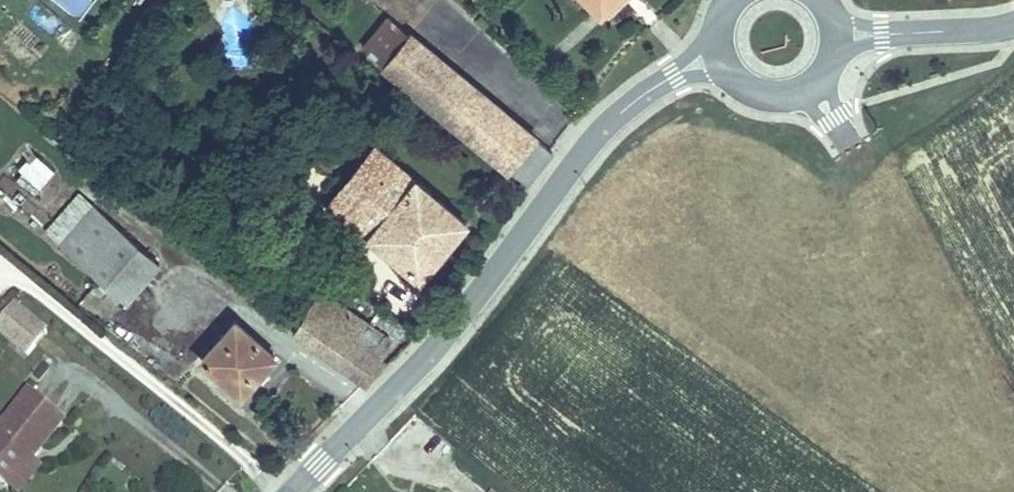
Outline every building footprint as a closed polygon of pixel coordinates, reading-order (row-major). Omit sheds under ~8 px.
[(596,5),(601,10),(612,0),(601,0),(596,5)] [(548,158),(550,148),(389,17),(366,45),(531,182),(548,158)] [(9,163),(39,190),(56,172),(26,145),(9,163)] [(425,287),(471,232),(375,154),(330,210),(425,287)] [(82,196),(50,232),(62,243),(94,206),(82,196)] [(94,206),(62,243),(130,299),(162,261),(94,206)] [(344,363),(371,321),(323,289),(296,328),(344,363)] [(50,328),(14,302),(0,320),(0,326),(33,352),(50,328)] [(240,393),(274,355),(238,318),(203,357),(240,393)] [(394,336),(371,321),(344,363),(365,377),(394,336)] [(27,459),(31,462),(64,421),(29,393),(0,429),(0,485),(3,488),(27,459)] [(39,469),(31,462),(27,459),(3,488),(8,491),(20,491),(39,469)]
